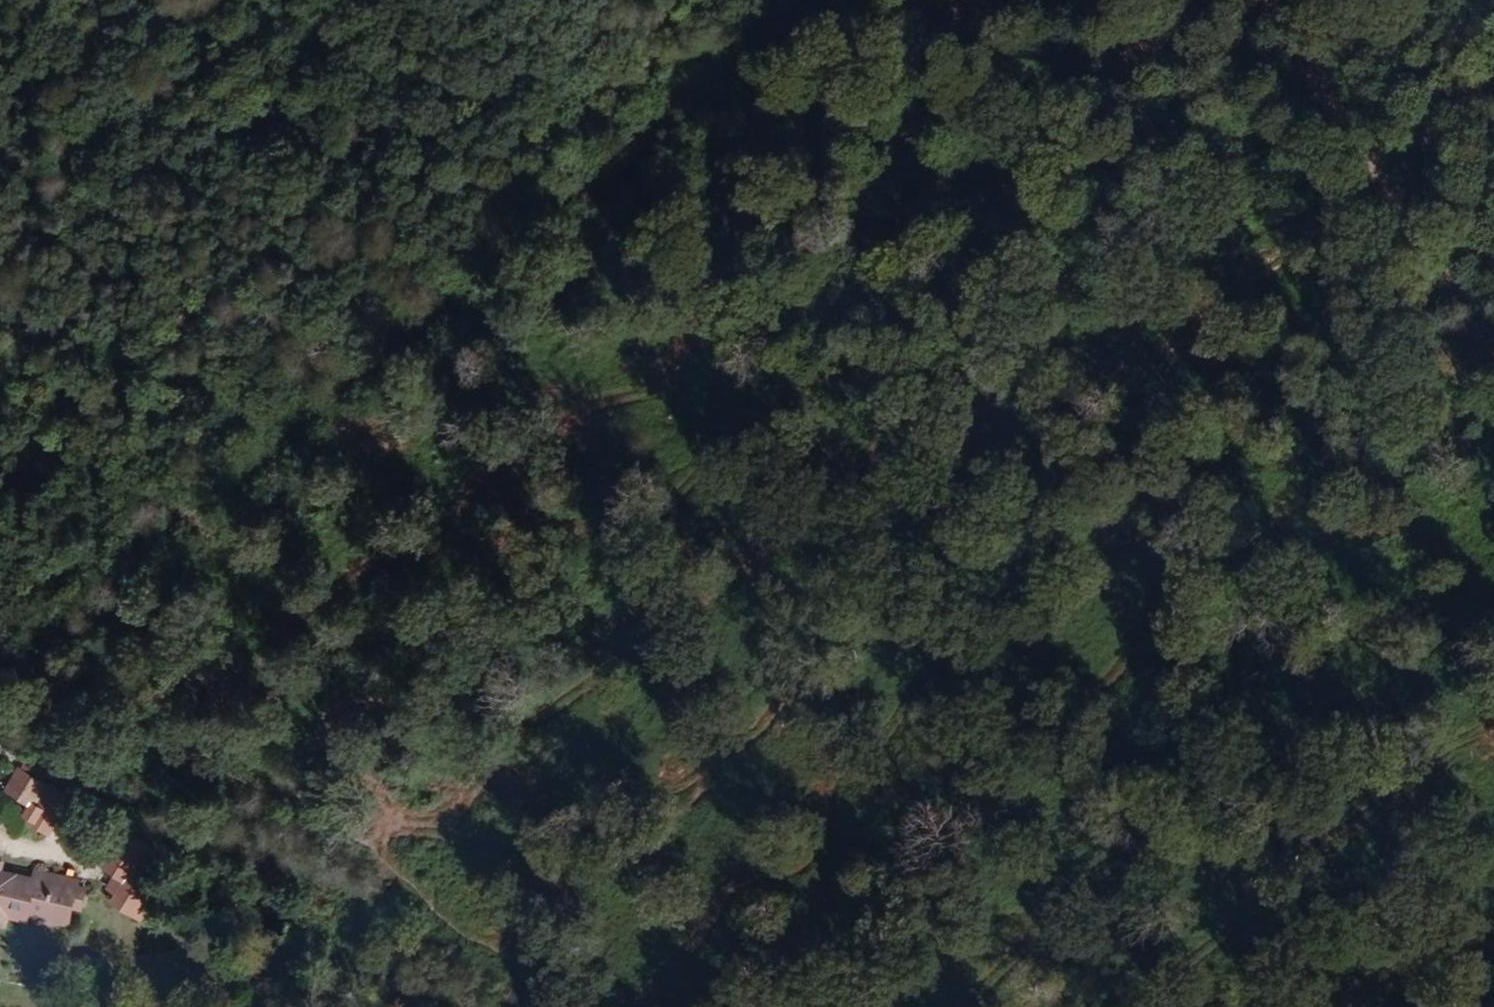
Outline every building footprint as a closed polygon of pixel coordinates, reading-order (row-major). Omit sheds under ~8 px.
[(44,780),(21,766),(15,774),(39,788),(44,780)] [(39,788),(15,774),(9,785),(32,799),(39,788)] [(73,798),(48,782),(43,791),(68,806),(73,798)] [(32,799),(9,785),(7,788),(30,802),(32,799)] [(61,816),(68,806),(43,791),(36,802),(61,816)] [(53,830),(61,816),(36,802),(32,799),(30,802),(27,807),(35,812),(31,817),(53,830)] [(155,848),(127,831),(122,839),(151,857),(155,848)] [(151,857),(122,839),(116,849),(144,866),(151,857)] [(144,866),(116,849),(107,863),(119,870),(136,880),(144,866)] [(144,913),(165,879),(144,866),(136,880),(119,870),(112,883),(120,888),(116,896),(144,913)] [(77,883),(63,880),(64,874),(38,868),(36,876),(4,869),(0,868),(0,919),(7,921),(8,914),(28,918),(30,910),(69,919),(77,883)] [(77,883),(79,877),(64,874),(63,880),(77,883)]
